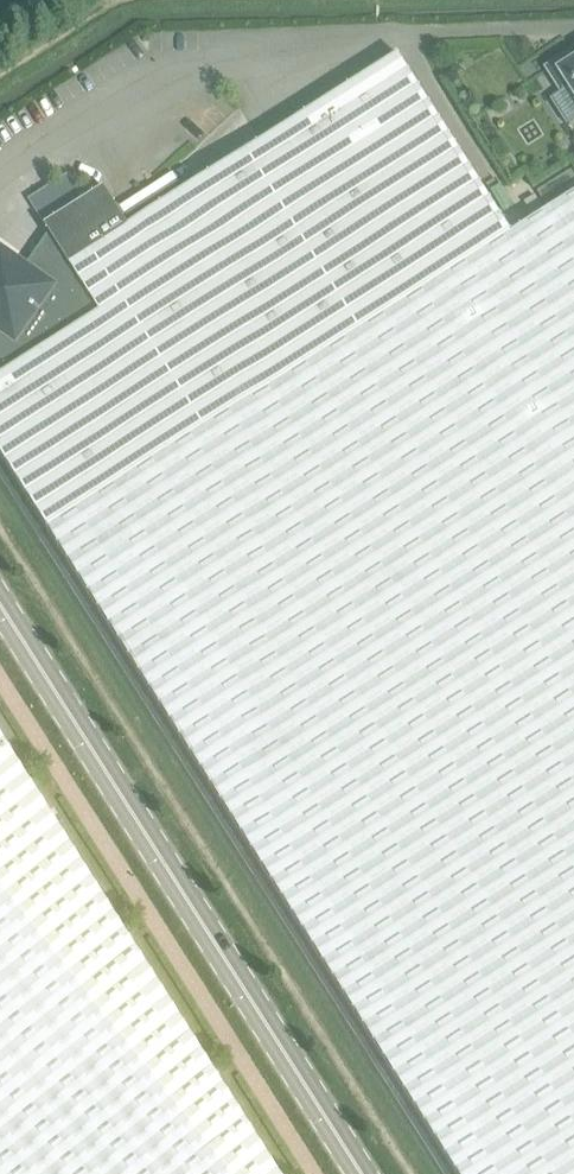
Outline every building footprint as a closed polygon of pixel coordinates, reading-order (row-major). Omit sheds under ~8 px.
[(548,70),(563,93),(571,88),(573,93),(573,59),(571,55),(548,70)] [(47,528),(512,236),(398,58),(129,229),(105,191),(45,229),(49,235),(26,269),(0,251),(0,454),(47,528)] [(538,192),(548,207),(573,191),(573,173),(573,171),(538,192)] [(512,236),(47,528),(458,1173),(573,1173),(573,197),(512,236)] [(535,197),(525,203),(533,216),(544,210),(535,197)] [(227,1173),(285,1173),(0,731),(0,890),(227,1173)] [(0,890),(0,1173),(227,1173),(0,890)]
